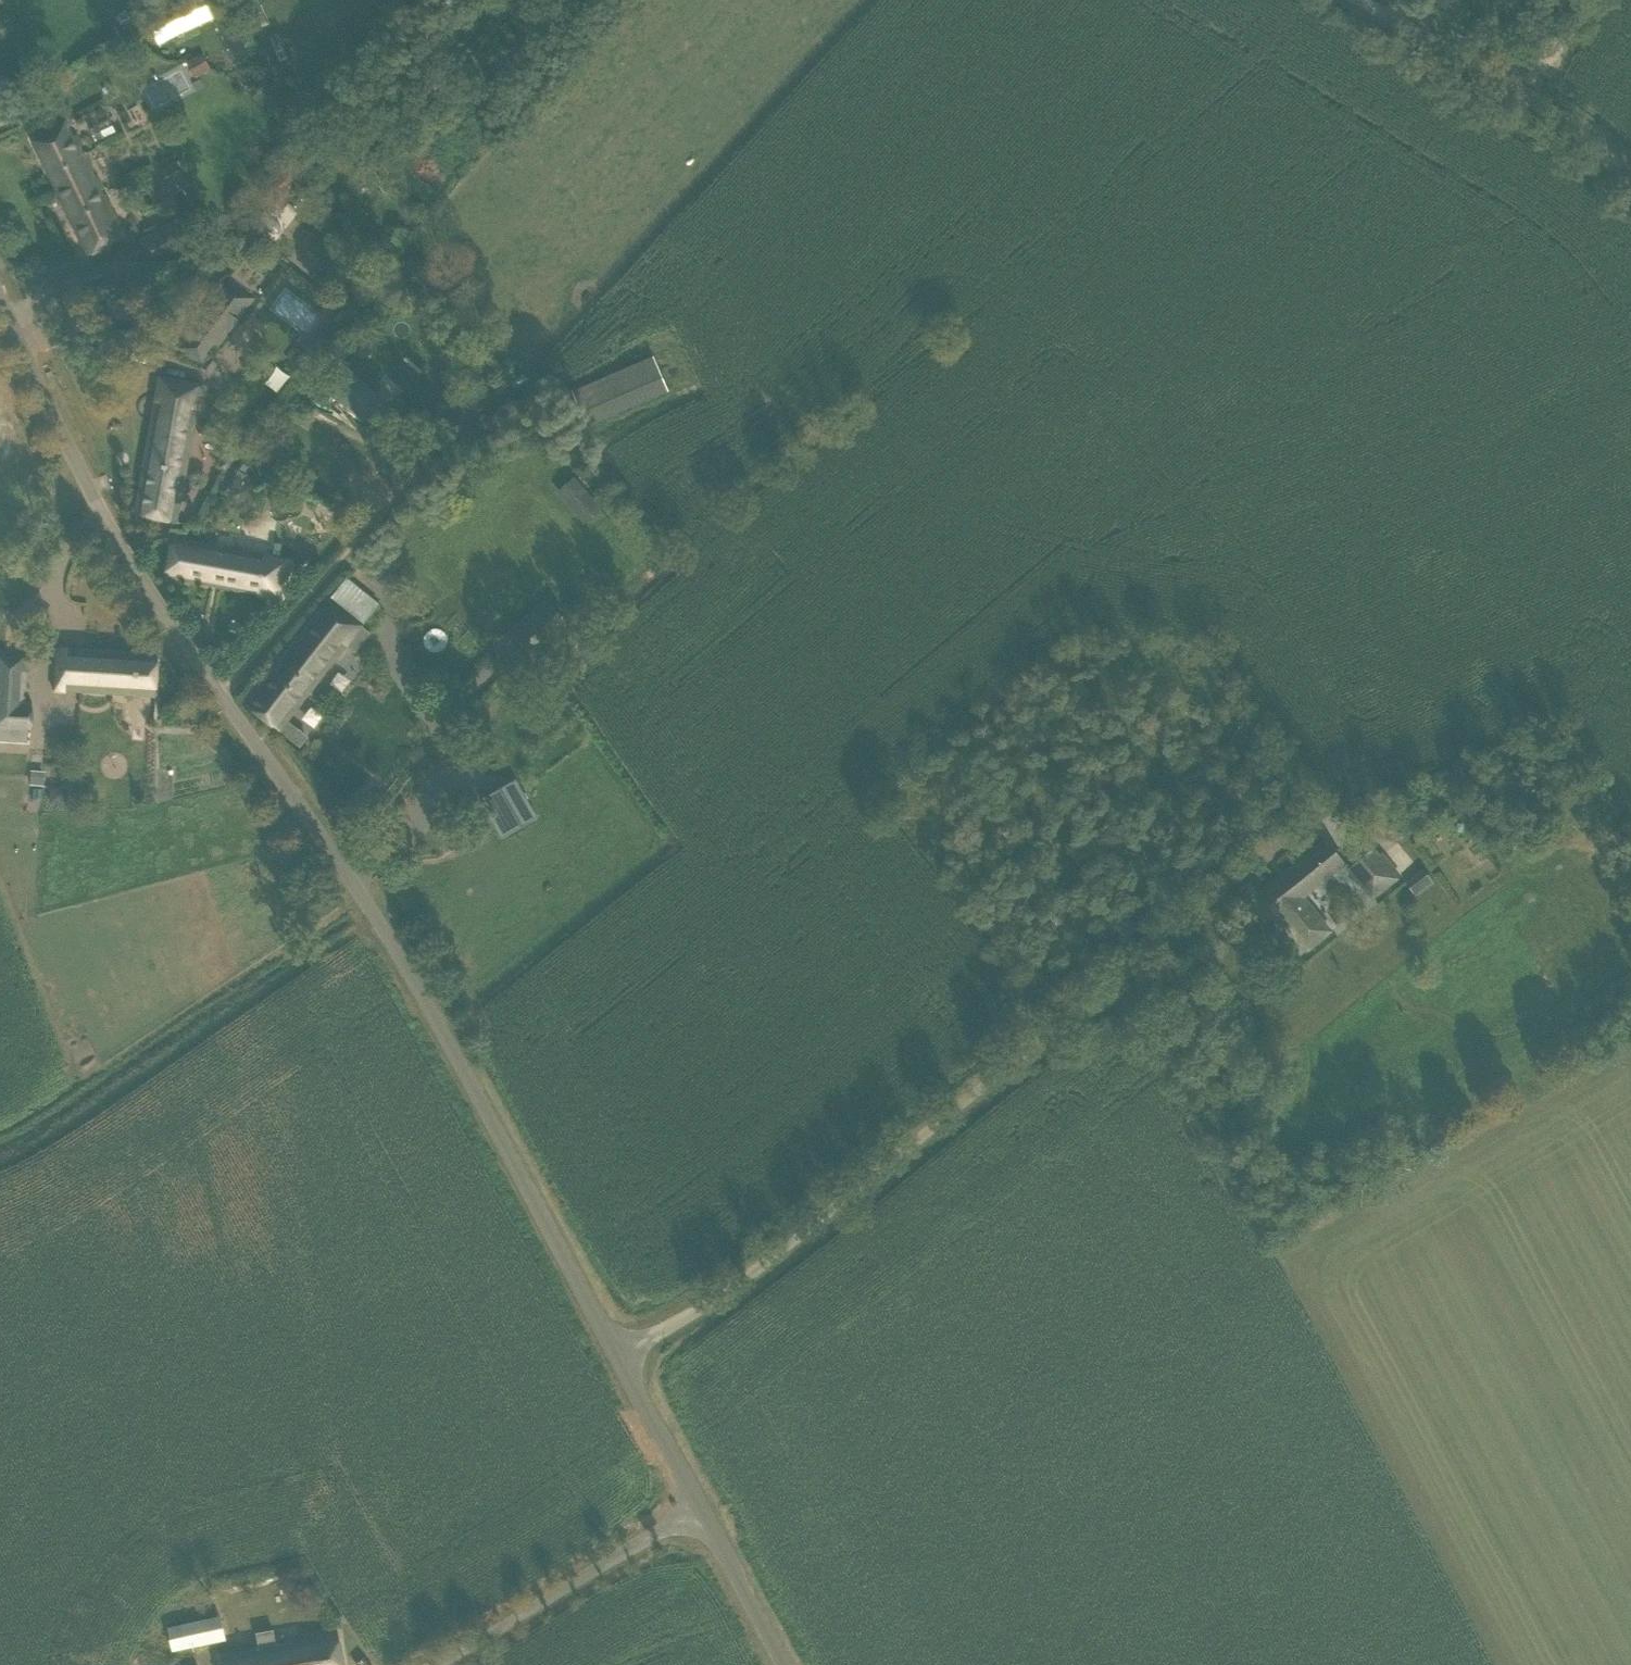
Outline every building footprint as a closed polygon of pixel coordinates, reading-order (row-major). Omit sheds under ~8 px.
[(203,55),(188,62),(196,77),(211,69),(203,55)] [(31,135),(89,254),(122,238),(64,119),(31,135)] [(172,194),(187,186),(179,171),(174,162),(162,168),(167,177),(165,178),(172,194)] [(155,267),(194,246),(179,218),(140,238),(155,267)] [(201,366),(252,297),(228,279),(177,348),(201,366)] [(654,356),(572,391),(588,425),(668,390),(654,356)] [(346,367),(328,387),(377,431),(395,412),(346,367)] [(203,384),(181,380),(160,377),(136,513),(177,520),(180,499),(203,384)] [(227,448),(217,461),(226,469),(237,456),(227,448)] [(247,464),(237,457),(219,485),(233,494),(246,473),(243,471),(247,464)] [(574,479),(561,490),(587,520),(608,503),(600,494),(593,500),(574,479)] [(173,539),(166,577),(210,585),(282,598),(286,577),(289,560),(280,558),(215,546),(195,543),(173,539)] [(314,684),(345,643),(356,651),(371,631),(328,598),(259,687),(246,704),(279,730),(299,705),(314,684)] [(52,687),(153,695),(156,695),(159,654),(55,646),(52,687)] [(27,654),(18,654),(17,657),(4,656),(4,653),(0,653),(0,727),(30,729),(32,701),(25,701),(27,654)] [(294,718),(282,729),(300,748),(312,738),(294,718)] [(499,788),(479,799),(501,837),(521,826),(499,788)] [(51,789),(50,802),(65,803),(66,790),(51,789)] [(1344,862),(1340,856),(1327,839),(1259,892),(1273,909),(1304,950),(1328,931),(1301,896),(1344,862)] [(1374,847),(1347,868),(1372,900),(1402,876),(1383,851),(1380,854),(1374,847)] [(1408,882),(1419,895),(1438,881),(1427,867),(1408,882)] [(216,1616),(169,1627),(175,1652),(222,1641),(216,1616)] [(338,1631),(317,1634),(275,1642),(272,1628),(255,1631),(258,1647),(218,1655),(220,1664),(344,1664),(338,1631)]
